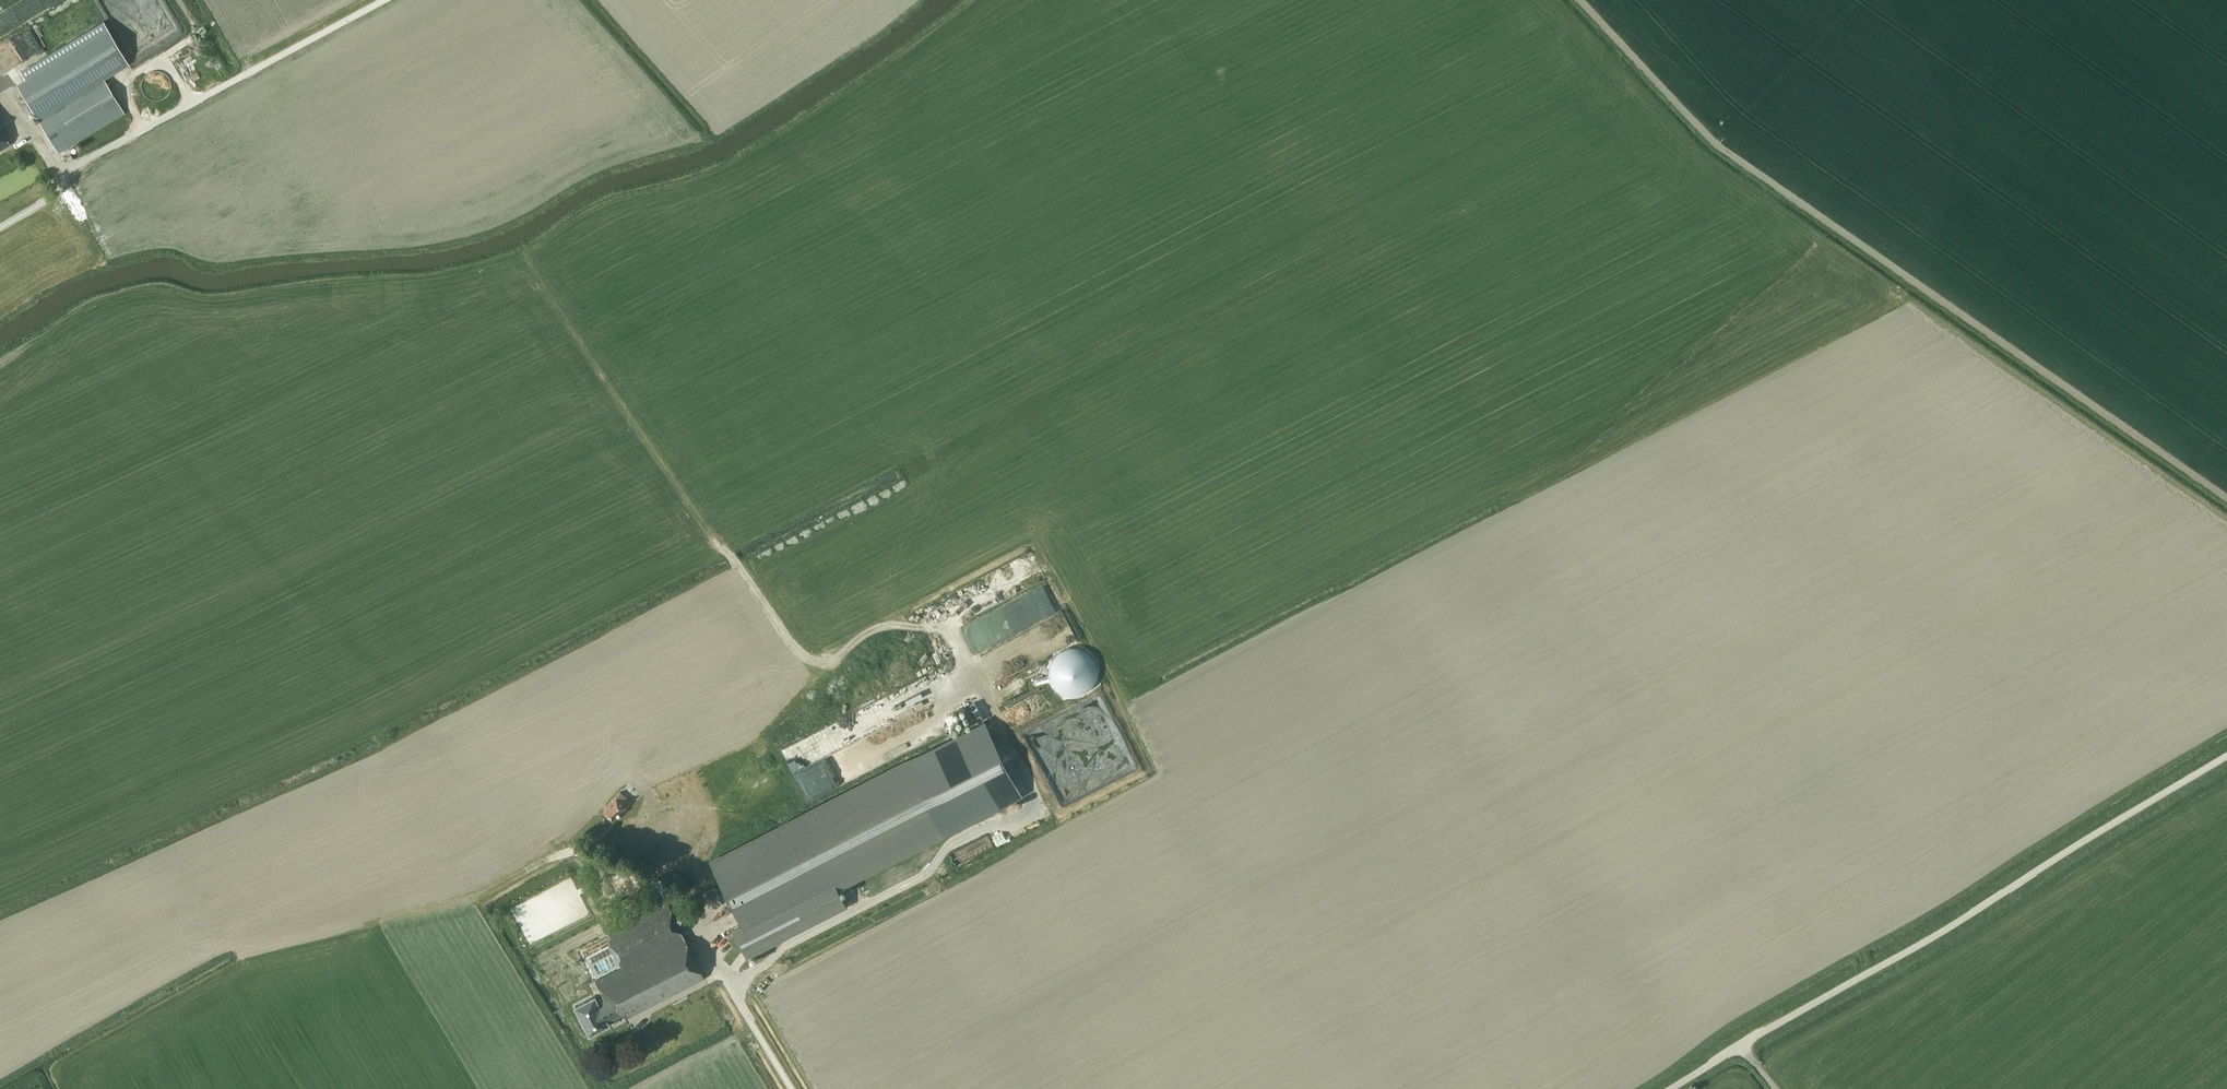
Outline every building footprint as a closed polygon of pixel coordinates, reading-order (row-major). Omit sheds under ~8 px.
[(0,37),(0,70),(3,75),(16,68),(13,63),(38,50),(30,34),(28,36),(26,31),(16,36),(13,30),(0,37)] [(113,37),(21,92),(56,152),(122,113),(100,74),(125,59),(113,37)] [(147,98),(153,101),(158,101),(164,100),(168,97),(172,92),(173,87),(173,81),(170,76),(167,73),(163,70),(158,69),(153,70),(148,72),(144,76),(142,82),(141,88),(143,93),(147,98)] [(11,144),(0,126),(0,150),(11,144)] [(962,589),(947,595),(958,620),(971,615),(968,607),(960,611),(958,604),(966,601),(962,589)] [(946,731),(958,726),(952,714),(941,720),(946,731)] [(985,722),(908,762),(944,833),(1022,793),(985,722)] [(734,929),(747,956),(748,955),(749,956),(749,955),(750,956),(750,958),(750,960),(752,961),(754,961),(755,960),(756,958),(755,956),(753,955),(752,954),(753,954),(752,953),(846,905),(837,887),(944,833),(908,762),(712,862),(744,924),(734,929)] [(817,762),(795,773),(809,801),(831,790),(817,762)] [(631,801),(620,791),(603,811),(613,820),(631,801)] [(652,906),(643,889),(630,896),(638,913),(652,906)] [(705,977),(668,904),(607,936),(622,967),(596,981),(604,997),(598,1000),(595,995),(575,1005),(589,1034),(609,1023),(608,1021),(622,1013),(625,1018),(705,977)]
